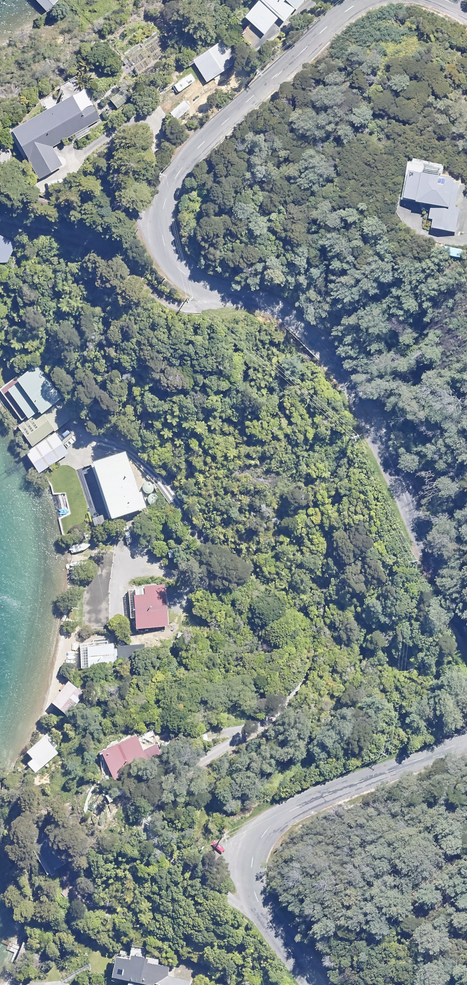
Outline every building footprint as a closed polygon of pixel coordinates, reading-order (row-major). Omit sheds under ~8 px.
[(46,11),(58,0),(37,0),(46,11)] [(244,16),(264,34),(279,17),(284,22),(303,0),(258,0),(244,16)] [(240,62),(226,39),(192,59),(207,82),(240,62)] [(194,78),(187,69),(171,82),(177,90),(194,78)] [(100,119),(75,73),(4,111),(12,127),(37,174),(59,162),(51,146),(74,134),(77,140),(89,134),(86,127),(100,119)] [(409,161),(404,198),(409,199),(435,203),(431,227),(459,231),(462,207),(458,206),(461,184),(463,173),(444,171),(445,163),(444,163),(413,159),(413,162),(409,161)] [(9,262),(15,242),(0,236),(0,262),(9,262)] [(67,396),(44,361),(17,379),(19,382),(8,388),(27,418),(40,410),(41,412),(67,396)] [(70,422),(62,409),(45,420),(41,414),(20,427),(33,447),(70,422)] [(68,453),(55,433),(26,453),(39,472),(68,453)] [(138,493),(126,455),(77,471),(94,524),(145,507),(140,492),(138,493)] [(181,547),(167,547),(167,562),(181,562),(181,547)] [(167,626),(164,585),(143,587),(128,588),(130,619),(131,629),(167,626)] [(116,666),(114,643),(80,647),(82,669),(116,666)] [(150,647),(120,647),(120,662),(150,662),(150,647)] [(86,693),(68,680),(51,703),(69,716),(86,693)] [(61,752),(46,735),(26,752),(32,759),(28,762),(37,773),(59,754),(61,752)] [(142,750),(137,736),(97,750),(106,778),(162,759),(157,744),(151,746),(142,750)] [(64,866),(47,838),(31,848),(47,876),(64,866)] [(168,977),(170,968),(159,966),(162,952),(133,947),(131,959),(116,956),(111,978),(128,981),(128,984),(146,984),(152,984),(191,984),(192,982),(168,977)]
